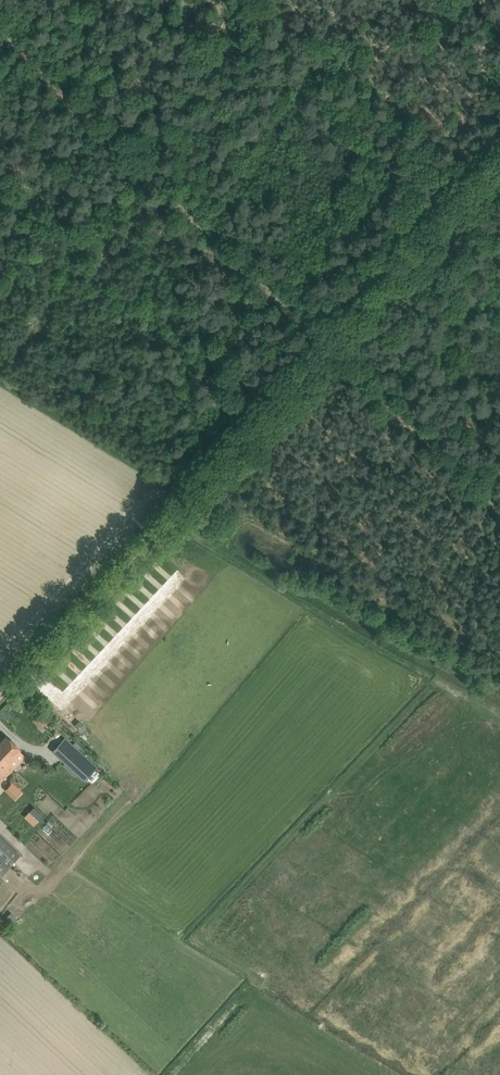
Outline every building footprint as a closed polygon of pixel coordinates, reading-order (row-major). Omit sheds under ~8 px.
[(32,719),(41,728),(49,720),(40,712),(32,719)] [(0,782),(14,768),(8,763),(21,750),(7,736),(0,743),(0,782)] [(98,767),(65,737),(53,750),(86,780),(98,767)] [(16,800),(25,791),(14,780),(5,789),(16,800)] [(34,806),(29,811),(39,820),(43,816),(34,806)] [(0,847),(0,875),(14,860),(0,847)]
